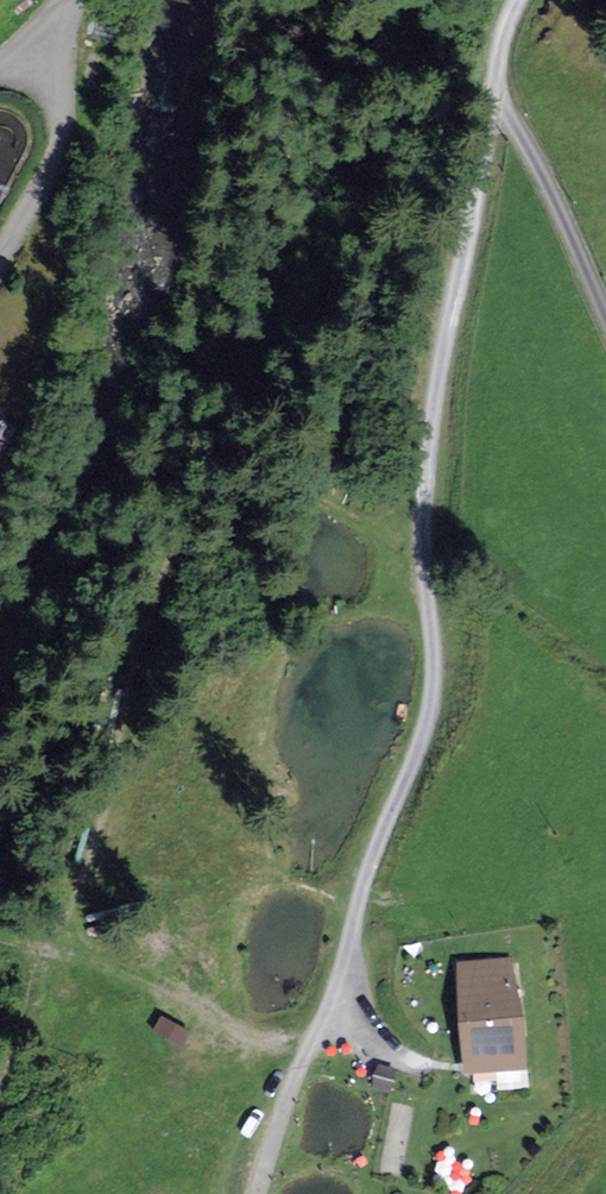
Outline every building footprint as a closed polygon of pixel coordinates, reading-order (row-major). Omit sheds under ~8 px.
[(514,955),(452,961),(463,1072),(524,1067),(514,955)]
